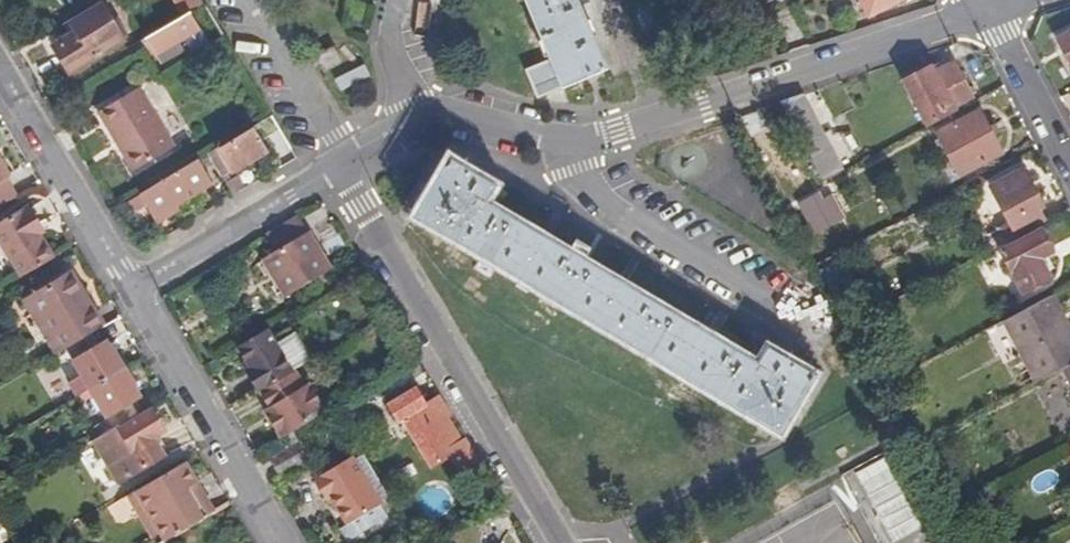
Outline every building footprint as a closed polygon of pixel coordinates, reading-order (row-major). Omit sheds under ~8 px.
[(184,14),(193,9),(204,2),(202,0),(176,0),(184,14)] [(551,61),(527,70),(539,101),(563,91),(608,73),(581,6),(590,2),(590,0),(526,0),(551,61)] [(901,0),(861,0),(869,16),(901,0)] [(112,48),(88,9),(56,28),(64,40),(50,48),(66,76),(112,48)] [(184,14),(149,36),(164,62),(185,49),(181,42),(203,29),(193,9),(184,14)] [(1057,38),(1069,64),(1069,31),(1057,38)] [(315,63),(326,78),(344,64),(333,49),(315,63)] [(906,80),(931,126),(959,111),(957,107),(975,97),(957,63),(937,72),(934,66),(906,80)] [(175,147),(139,87),(99,111),(135,171),(175,147)] [(804,96),(782,103),(827,183),(846,172),(804,96)] [(982,111),(939,133),(942,141),(937,143),(940,150),(945,147),(962,177),(1005,154),(982,111)] [(210,151),(225,176),(230,173),(268,150),(253,125),(210,151)] [(766,129),(749,138),(765,169),(782,160),(766,129)] [(214,183),(225,176),(210,151),(199,158),(214,183)] [(18,198),(7,180),(13,176),(0,155),(0,209),(18,198)] [(199,158),(141,194),(148,206),(156,219),(214,183),(199,158)] [(414,219),(780,438),(815,379),(758,344),(748,360),(487,203),(496,187),(450,159),(414,219)] [(994,187),(1020,237),(1047,222),(1041,211),(1046,207),(1026,169),(994,187)] [(234,179),(230,173),(225,176),(235,194),(248,185),(242,174),(234,179)] [(148,206),(141,194),(123,205),(130,217),(148,206)] [(54,259),(36,228),(40,224),(29,207),(0,224),(0,239),(23,277),(54,259)] [(276,253),(264,260),(262,261),(284,297),(329,269),(321,256),(297,216),(265,235),(276,253)] [(1027,293),(1052,279),(1042,259),(1056,251),(1045,230),(1005,252),(1027,293)] [(91,335),(103,328),(68,268),(32,289),(52,323),(46,328),(61,353),(67,350),(91,335)] [(52,323),(32,289),(26,293),(46,328),(52,323)] [(1005,321),(1036,382),(1064,368),(1069,365),(1069,326),(1055,296),(1005,321)] [(267,328),(237,346),(249,367),(245,370),(258,392),(287,374),(296,368),(309,360),(294,334),(278,344),(267,328)] [(98,347),(91,335),(67,350),(82,375),(69,383),(77,397),(90,390),(126,368),(109,340),(98,347)] [(142,395),(126,368),(90,390),(113,427),(116,426),(139,413),(132,401),(142,395)] [(306,384),(296,368),(287,374),(258,392),(256,392),(266,410),(263,412),(279,438),(327,408),(312,381),(306,384)] [(449,413),(438,394),(424,403),(413,386),(385,403),(396,421),(402,418),(429,464),(446,453),(463,480),(482,468),(477,459),(464,437),(460,440),(445,415),(449,413)] [(116,426),(113,427),(93,439),(119,483),(164,457),(153,437),(165,429),(153,409),(118,430),(116,426)] [(924,440),(912,446),(918,457),(929,451),(924,440)] [(279,474),(306,458),(297,442),(270,459),(279,474)] [(352,539),(355,538),(388,518),(379,504),(354,461),(350,456),(313,479),(325,498),(330,496),(347,525),(340,531),(345,539),(352,539)] [(354,461),(379,504),(389,499),(363,456),(354,461)] [(166,539),(201,519),(185,490),(197,482),(186,464),(139,492),(166,539)] [(1041,489),(1056,482),(1048,467),(1034,475),(1041,489)] [(185,490),(201,519),(214,511),(197,482),(185,490)] [(995,501),(989,490),(971,500),(977,511),(995,501)]
